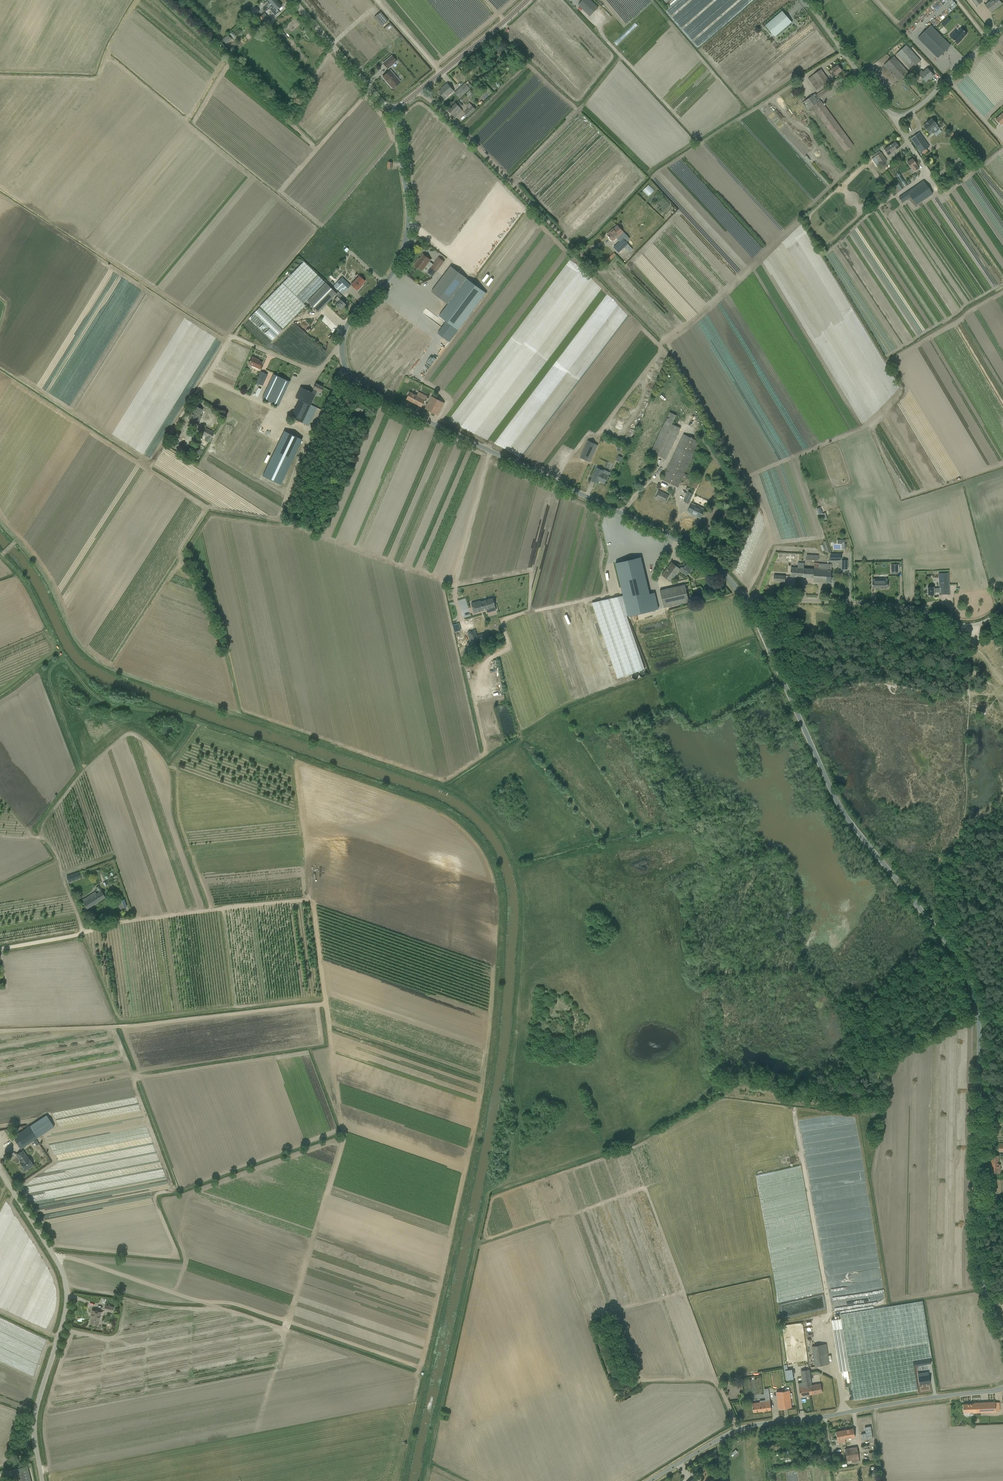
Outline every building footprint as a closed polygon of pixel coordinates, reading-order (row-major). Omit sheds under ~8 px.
[(266,1),(269,4),(266,7),(265,7),(263,9),(265,11),(269,8),(277,1),(277,0),(267,0),(266,1)] [(589,17),(598,8),(590,0),(583,0),(578,5),(589,17)] [(999,1),(998,0),(992,0),(985,5),(991,12),(994,10),(994,9),(1001,3),(1000,2),(1000,1),(999,0),(999,1)] [(275,16),(275,15),(279,12),(277,10),(282,6),(277,1),(269,8),(270,9),(275,16)] [(250,13),(248,14),(252,19),(254,17),(257,15),(253,10),(250,13)] [(792,23),(782,11),(765,26),(775,37),(792,23)] [(382,26),(388,21),(380,12),(374,17),(382,26)] [(269,24),(265,19),(261,14),(258,18),(265,27),(269,24)] [(938,59),(951,45),(931,25),(918,39),(938,59)] [(955,30),(949,36),(958,44),(962,39),(967,34),(962,27),(957,31),(955,30)] [(282,31),(278,34),(282,39),(286,36),(282,31)] [(222,40),(226,44),(231,39),(228,36),(222,40)] [(229,54),(230,53),(222,43),(219,46),(228,56),(230,55),(229,54)] [(906,45),(896,54),(911,70),(921,61),(906,45)] [(388,69),(396,61),(392,56),(383,63),(388,69)] [(893,56),(883,65),(898,81),(908,72),(893,56)] [(830,74),(834,72),(836,75),(842,71),(838,65),(828,72),(830,74)] [(927,68),(922,73),(923,74),(920,76),(925,82),(930,77),(931,78),(934,76),(927,68)] [(816,90),(825,84),(829,81),(821,70),(817,72),(808,79),(816,90)] [(400,82),(390,71),(382,77),(387,82),(389,84),(392,88),(394,86),(395,87),(396,86),(396,85),(400,82)] [(455,92),(459,98),(470,88),(465,83),(455,92)] [(442,96),(445,99),(454,91),(447,84),(443,87),(444,88),(439,92),(441,95),(441,96),(442,96)] [(818,95),(817,96),(815,94),(802,103),(807,110),(809,108),(812,111),(814,110),(844,152),(853,145),(819,99),(831,90),(828,86),(825,88),(817,94),(818,95)] [(452,107),(448,111),(455,118),(462,111),(455,104),(452,107)] [(468,117),(479,107),(478,106),(475,108),(470,104),(467,107),(469,108),(464,113),(465,113),(468,117)] [(582,116),(520,178),(546,203),(608,141),(582,116)] [(926,123),(923,126),(929,132),(931,134),(933,133),(934,134),(940,128),(937,125),(932,119),(929,122),(928,121),(926,123)] [(911,139),(921,153),(922,152),(926,149),(929,147),(919,133),(911,139)] [(895,142),(891,145),(884,149),(888,155),(899,148),(895,142)] [(885,164),(884,163),(886,161),(880,152),(874,156),(882,167),(885,164)] [(919,168),(917,165),(912,159),(907,162),(911,168),(908,170),(911,174),(913,172),(919,168)] [(900,173),(898,175),(905,185),(908,183),(900,173)] [(916,205),(932,194),(923,181),(920,183),(898,197),(902,203),(910,197),(916,205)] [(652,196),(658,191),(653,186),(644,195),(649,200),(650,199),(647,196),(650,194),(652,196)] [(610,231),(607,234),(608,236),(608,237),(609,238),(609,237),(613,241),(616,238),(620,241),(617,243),(614,247),(619,252),(628,244),(626,242),(630,239),(623,232),(617,225),(610,231)] [(430,260),(427,258),(423,255),(418,262),(416,262),(414,265),(418,268),(422,271),(424,268),(427,264),(431,267),(431,268),(436,272),(444,261),(439,257),(433,264),(429,261),(430,260)] [(305,306),(303,304),(324,282),(303,262),(282,283),(260,306),(283,329),(305,306)] [(431,291),(447,304),(466,278),(450,266),(431,291)] [(364,281),(361,278),(359,276),(351,285),(357,291),(360,287),(360,286),(364,281)] [(333,286),(342,294),(350,286),(342,277),(333,286)] [(467,279),(439,316),(448,323),(440,334),(450,341),(486,293),(472,282),(467,279)] [(325,282),(307,301),(319,312),(328,302),(332,298),(335,295),(336,294),(336,293),(329,287),(326,283),(325,282)] [(337,297),(334,300),(337,303),(335,305),(336,306),(340,310),(345,304),(342,301),(339,299),(337,296),(337,297)] [(259,369),(260,367),(262,362),(257,360),(257,359),(252,357),(250,361),(249,364),(247,366),(250,368),(252,365),(259,369)] [(261,371),(255,382),(262,385),(267,374),(261,371)] [(290,382),(273,374),(270,381),(262,399),(278,406),(290,382)] [(316,395),(318,392),(320,392),(323,387),(315,384),(313,389),(312,392),(300,387),(295,398),(299,399),(290,417),(302,423),(315,395),(316,395)] [(421,407),(424,402),(427,396),(419,392),(417,396),(410,392),(409,394),(407,399),(421,407)] [(438,415),(440,411),(444,403),(435,398),(431,396),(425,409),(438,415)] [(357,403),(354,407),(353,410),(361,413),(362,411),(364,406),(357,403)] [(202,410),(199,408),(195,406),(189,418),(198,423),(201,417),(199,416),(202,410)] [(650,452),(666,459),(680,428),(672,424),(676,415),(669,412),(650,452)] [(214,433),(203,426),(199,433),(210,440),(214,433)] [(283,430),(263,476),(281,484),(302,439),(283,430)] [(664,475),(662,479),(678,487),(680,482),(699,442),(697,441),(699,435),(696,434),(693,439),(690,437),(684,434),(683,434),(664,475)] [(588,440),(580,457),(590,462),(590,461),(593,454),(595,451),(591,449),(594,443),(588,440)] [(189,450),(184,447),(180,445),(177,449),(187,455),(189,450)] [(604,483),(606,479),(608,476),(603,473),(604,471),(597,468),(593,476),(591,480),(595,482),(597,480),(604,483)] [(696,476),(691,486),(693,487),(696,488),(701,478),(697,477),(696,476)] [(666,503),(669,496),(658,490),(655,498),(666,503)] [(688,503),(692,494),(688,492),(684,501),(688,503)] [(687,512),(700,518),(704,509),(692,504),(687,512)] [(643,557),(616,563),(628,617),(656,610),(643,557)] [(686,576),(691,570),(694,566),(689,562),(686,566),(686,565),(683,568),(683,567),(680,567),(679,568),(672,562),(662,575),(671,582),(679,570),(686,576)] [(790,576),(800,577),(803,577),(804,568),(804,563),(798,563),(798,567),(791,567),(790,571),(790,576)] [(814,569),(814,578),(813,578),(813,582),(831,583),(834,583),(834,578),(831,578),(832,565),(819,564),(819,563),(814,563),(814,569)] [(804,568),(803,577),(813,578),(814,578),(814,569),(804,568)] [(934,587),(928,587),(928,590),(928,595),(934,594),(934,593),(939,592),(939,594),(950,594),(949,587),(949,585),(949,573),(939,573),(940,588),(934,589),(934,587)] [(883,588),(887,588),(887,587),(888,587),(888,584),(887,584),(887,583),(887,579),(872,579),(873,589),(881,588),(883,588)] [(689,602),(684,584),(659,590),(664,608),(689,602)] [(620,596),(592,603),(617,678),(645,669),(620,596)] [(495,601),(494,601),(493,598),(481,601),(481,600),(471,603),(474,613),(496,607),(494,603),(495,602),(495,601)] [(468,635),(466,636),(470,650),(478,648),(477,646),(488,643),(486,636),(475,639),(473,634),(471,634),(472,635),(469,636),(468,635)] [(67,876),(69,882),(80,878),(78,872),(67,876)] [(105,897),(102,893),(98,886),(96,888),(99,892),(96,894),(95,891),(82,900),(84,902),(83,903),(87,909),(105,897)] [(124,899),(117,901),(120,909),(126,907),(124,899)] [(14,1139),(21,1148),(54,1127),(47,1115),(15,1135),(14,1133),(9,1136),(12,1141),(14,1139)] [(25,1170),(29,1167),(33,1165),(28,1156),(27,1157),(23,1150),(22,1151),(16,1155),(21,1162),(21,1163),(25,1170)] [(998,1155),(996,1155),(991,1155),(991,1173),(1000,1173),(1000,1165),(998,1164),(998,1155)] [(841,1318),(831,1320),(833,1332),(835,1343),(837,1359),(839,1372),(849,1370),(854,1400),(898,1393),(917,1390),(912,1360),(919,1359),(931,1357),(922,1301),(910,1303),(840,1314),(841,1318)] [(90,1323),(95,1324),(98,1325),(101,1312),(97,1311),(92,1310),(91,1314),(92,1314),(90,1323)] [(829,1364),(826,1344),(811,1346),(814,1367),(829,1364)] [(792,1369),(785,1370),(786,1380),(793,1379),(792,1369)] [(799,1387),(800,1391),(801,1396),(809,1395),(808,1382),(811,1381),(809,1369),(801,1371),(803,1382),(799,1383),(800,1387),(799,1387)] [(928,1371),(917,1373),(919,1385),(930,1383),(928,1371)] [(808,1382),(809,1395),(822,1392),(821,1387),(820,1383),(812,1385),(811,1381),(808,1382)] [(789,1390),(776,1391),(778,1404),(778,1409),(791,1407),(791,1402),(789,1390)] [(771,1410),(770,1401),(756,1403),(756,1404),(752,1404),(753,1412),(771,1410)] [(963,1404),(963,1409),(963,1412),(974,1412),(995,1412),(995,1411),(1000,1411),(999,1402),(995,1402),(974,1403),(963,1404)] [(855,1437),(854,1433),(853,1428),(844,1430),(845,1439),(855,1437)] [(845,1439),(844,1430),(836,1431),(837,1436),(838,1443),(845,1442),(845,1439)] [(850,1447),(852,1460),(859,1459),(857,1446),(850,1447)] [(13,1469),(16,1480),(31,1480),(27,1465),(13,1469)]
